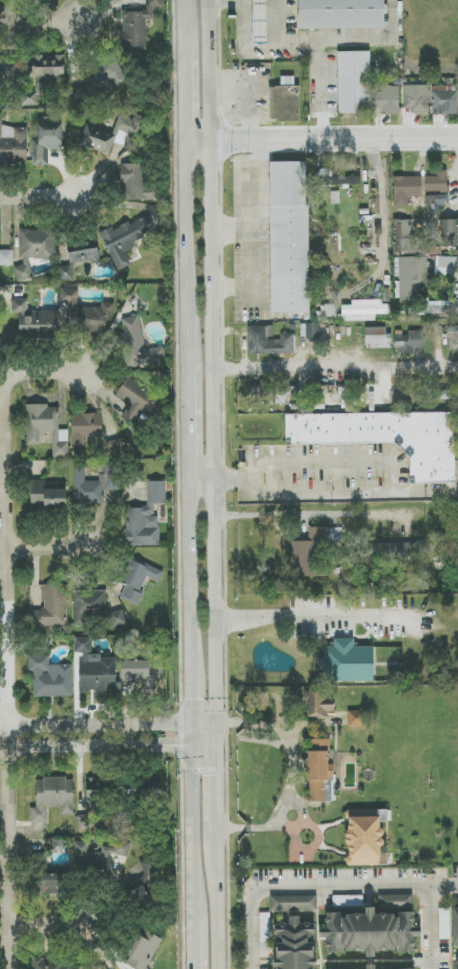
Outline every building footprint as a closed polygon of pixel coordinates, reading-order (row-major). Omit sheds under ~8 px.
[(146,20),(153,20),(153,7),(162,7),(162,0),(147,0),(147,12),(121,12),(121,48),(146,48),(146,20)] [(253,44),(267,44),(267,0),(252,0),(253,44)] [(299,30),(384,28),(384,0),(299,0),(299,30)] [(338,52),(339,114),(371,113),(370,52),(338,52)] [(83,67),(94,92),(125,78),(114,53),(83,67)] [(64,55),(31,56),(31,91),(22,91),(23,106),(38,106),(38,95),(42,95),(42,82),(65,82),(64,55)] [(14,56),(0,56),(0,79),(15,79),(14,56)] [(300,121),(300,86),(295,86),(294,77),(280,77),(281,87),(270,87),(270,122),(300,121)] [(399,113),(399,87),(375,86),(375,113),(399,113)] [(404,109),(411,109),(411,115),(429,115),(428,86),(403,86),(404,109)] [(432,88),(433,115),(457,114),(457,87),(432,88)] [(85,99),(84,89),(75,89),(75,99),(85,99)] [(79,147),(111,155),(114,143),(125,146),(128,134),(137,137),(142,118),(119,113),(115,131),(85,124),(79,147)] [(2,127),(2,118),(0,118),(0,163),(27,164),(28,128),(2,127)] [(62,119),(38,119),(38,140),(33,140),(34,166),(49,166),(49,150),(62,150),(62,119)] [(271,313),(309,313),(307,162),(269,163),(271,313)] [(122,164),(120,199),(156,200),(157,187),(147,187),(148,165),(122,164)] [(447,191),(447,171),(437,171),(437,177),(425,177),(426,192),(447,191)] [(361,185),(360,176),(321,177),(322,186),(361,185)] [(421,177),(393,177),(393,208),(408,207),(408,197),(422,197),(421,177)] [(426,196),(427,215),(438,215),(437,208),(446,207),(446,195),(426,196)] [(114,268),(130,263),(124,246),(156,236),(148,215),(101,231),(114,268)] [(412,220),(395,220),(395,253),(428,253),(429,238),(412,238),(412,220)] [(441,220),(441,247),(457,247),(457,243),(457,220),(441,220)] [(100,261),(97,239),(66,243),(70,267),(60,269),(62,281),(75,280),(73,265),(100,261)] [(13,264),(13,250),(0,250),(0,264),(13,264)] [(427,257),(399,258),(400,301),(419,301),(419,290),(428,289),(427,257)] [(457,257),(436,257),(435,276),(456,277),(457,257)] [(114,304),(78,303),(79,289),(60,289),(59,304),(69,304),(68,330),(106,331),(106,320),(113,320),(114,304)] [(29,312),(28,299),(13,299),(13,314),(19,314),(20,339),(57,337),(56,311),(29,312)] [(375,321),(375,315),(388,314),(388,301),(352,301),(352,306),(342,306),(342,321),(375,321)] [(450,301),(450,319),(457,319),(457,301),(450,301)] [(449,305),(408,307),(409,315),(449,314),(449,305)] [(145,350),(139,316),(120,320),(129,369),(166,361),(163,347),(145,350)] [(319,324),(306,324),(306,339),(319,339),(319,324)] [(249,355),(296,353),(295,334),(280,334),(280,340),(273,340),(273,326),(248,327),(249,355)] [(448,326),(448,351),(457,351),(457,326),(448,326)] [(390,348),(389,328),(366,328),(366,349),(390,348)] [(424,331),(407,331),(407,332),(396,332),(395,354),(414,354),(414,349),(423,349),(424,331)] [(116,396),(130,404),(122,418),(143,430),(162,397),(127,377),(116,396)] [(321,386),(321,401),(343,401),(343,410),(354,410),(354,393),(359,393),(359,381),(338,381),(338,386),(321,386)] [(296,387),(275,387),(275,404),(285,404),(286,395),(296,395),(296,387)] [(441,391),(440,400),(457,401),(457,391),(441,391)] [(27,406),(27,445),(41,445),(41,432),(53,432),(53,457),(69,457),(68,430),(59,430),(59,406),(27,406)] [(455,483),(454,412),(286,416),(286,446),(408,443),(409,484),(455,483)] [(71,415),(72,449),(85,448),(85,438),(103,438),(102,414),(71,415)] [(74,468),(75,505),(104,505),(104,491),(119,490),(119,464),(101,464),(102,481),(85,482),(85,467),(74,468)] [(67,490),(46,490),(45,481),(30,481),(31,508),(67,508),(67,490)] [(159,546),(159,516),(154,516),(154,505),(166,505),(166,482),(147,482),(148,508),(126,508),(126,546),(159,546)] [(292,542),(292,575),(318,574),(318,546),(329,545),(329,527),(308,528),(308,541),(292,542)] [(369,543),(369,562),(428,563),(428,543),(369,543)] [(137,606),(148,579),(160,583),(164,571),(128,557),(118,583),(126,586),(120,599),(137,606)] [(43,627),(67,626),(67,585),(42,585),(43,627)] [(107,591),(74,592),(74,623),(108,622),(109,627),(125,627),(125,612),(107,612),(107,591)] [(116,657),(92,657),(92,638),(75,638),(75,653),(81,653),(80,694),(116,694),(116,657)] [(374,647),(354,647),(354,639),(334,639),(334,647),(324,647),(323,659),(320,659),(319,671),(325,671),(325,682),(373,682),(374,647)] [(73,697),(72,665),(50,665),(50,655),(29,656),(29,672),(33,672),(34,697),(73,697)] [(142,695),(158,694),(157,661),(122,662),(122,683),(142,683),(142,695)] [(306,717),(334,717),(335,693),(307,693),(306,717)] [(365,728),(365,711),(348,711),(348,728),(365,728)] [(308,751),(309,802),(333,802),(332,764),(329,764),(329,740),(313,740),(313,751),(308,751)] [(73,778),(36,779),(37,808),(31,808),(31,824),(48,823),(48,807),(61,807),(61,815),(74,815),(73,778)] [(78,832),(96,832),(96,818),(109,818),(108,786),(103,786),(103,779),(87,779),(87,816),(78,816),(78,832)] [(160,780),(128,781),(128,800),(161,799),(160,780)] [(387,866),(388,853),(381,853),(382,817),(373,817),(373,810),(347,810),(346,866),(387,866)] [(75,843),(76,875),(120,874),(120,858),(129,858),(129,842),(114,842),(114,848),(102,848),(102,853),(89,854),(89,843),(75,843)] [(47,853),(32,853),(32,872),(42,872),(42,895),(66,895),(66,874),(47,874),(47,853)] [(152,873),(159,874),(159,861),(139,860),(139,874),(132,874),(132,890),(152,891),(152,873)] [(413,895),(385,895),(385,909),(413,909),(413,895)] [(317,911),(317,896),(271,897),(271,912),(317,911)] [(327,953),(366,951),(366,958),(375,957),(375,951),(398,950),(398,953),(414,952),(414,938),(421,937),(421,927),(414,928),(413,913),(374,914),(374,908),(365,908),(365,913),(326,915),(326,928),(319,929),(319,938),(326,938),(327,953)] [(449,940),(450,909),(439,909),(439,940),(449,940)] [(260,943),(270,943),(270,913),(260,914),(260,943)] [(276,968),(315,968),(314,941),(315,941),(315,924),(300,924),(300,917),(289,917),(289,924),(275,924),(276,968)] [(162,938),(141,928),(124,965),(125,965),(123,968),(147,968),(162,938)]
